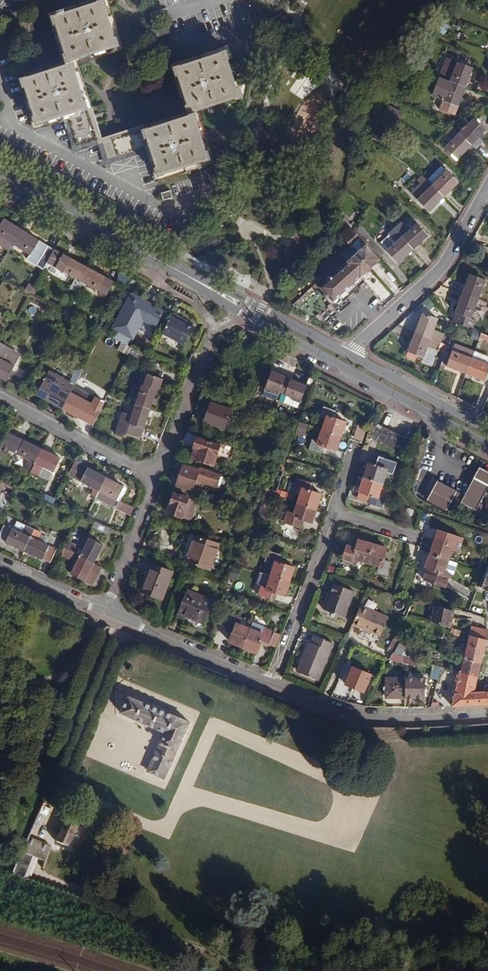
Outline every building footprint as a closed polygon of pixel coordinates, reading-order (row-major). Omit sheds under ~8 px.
[(106,0),(102,0),(99,2),(67,13),(65,9),(58,11),(58,14),(52,16),(55,25),(57,25),(66,53),(64,54),(67,65),(29,77),(28,76),(21,78),(24,89),(26,88),(27,93),(35,116),(33,117),(36,127),(44,125),(43,123),(67,116),(77,148),(102,138),(93,108),(90,109),(87,100),(86,100),(77,71),(78,71),(75,61),(113,48),(114,49),(121,47),(119,40),(118,37),(116,38),(107,10),(109,9),(106,0)] [(167,25),(119,40),(121,47),(122,50),(162,38),(171,68),(174,67),(181,65),(167,25)] [(220,53),(181,65),(174,67),(177,77),(179,76),(188,105),(186,106),(189,115),(196,112),(235,99),(236,100),(243,98),(239,88),(238,88),(229,60),(230,59),(227,49),(220,52),(220,53)] [(447,58),(439,77),(467,88),(474,68),(447,58)] [(467,88),(439,77),(436,86),(446,89),(439,110),(456,116),(467,88)] [(381,113),(396,121),(401,112),(386,104),(381,113)] [(112,135),(119,156),(150,146),(157,167),(155,168),(158,177),(165,175),(165,174),(205,161),(205,162),(212,160),(208,150),(207,151),(199,122),(196,112),(189,115),(151,128),(150,127),(145,129),(143,125),(112,135)] [(455,128),(473,145),(487,131),(474,118),(469,123),(465,119),(455,128)] [(452,126),(450,128),(445,133),(452,140),(445,147),(458,161),(473,145),(455,128),(452,126)] [(112,135),(102,138),(109,159),(119,156),(112,135)] [(441,166),(427,180),(445,197),(460,182),(447,170),(446,171),(441,166)] [(445,197),(427,180),(413,193),(419,198),(417,199),(431,212),(445,197)] [(164,201),(174,198),(172,190),(162,193),(164,201)] [(0,222),(0,237),(13,245),(22,230),(5,219),(2,224),(0,222)] [(402,222),(395,228),(414,250),(429,236),(418,222),(409,230),(402,222)] [(357,253),(371,269),(381,260),(379,258),(372,250),(356,232),(350,226),(340,235),(357,253)] [(356,232),(372,250),(378,245),(361,227),(356,232)] [(382,241),(382,245),(399,263),(414,250),(395,228),(389,233),(390,234),(382,241)] [(55,250),(22,230),(13,245),(30,255),(27,260),(44,270),(48,263),(55,250)] [(378,245),(372,250),(379,258),(384,253),(378,245)] [(55,250),(48,263),(82,282),(89,268),(55,250)] [(362,277),(371,269),(357,253),(347,262),(338,252),(319,270),(327,279),(318,287),(329,298),(327,300),(335,308),(366,281),(362,277)] [(115,281),(89,268),(82,282),(103,293),(108,296),(115,281)] [(469,274),(462,293),(479,299),(486,280),(469,274)] [(316,319),(332,309),(320,290),(304,300),(316,319)] [(147,318),(154,305),(132,293),(114,328),(135,339),(145,320),(146,318),(147,318)] [(479,299),(462,293),(455,313),(472,319),(479,299)] [(165,311),(154,305),(147,318),(158,324),(165,311)] [(422,313),(414,333),(442,343),(445,334),(435,330),(439,319),(422,313)] [(163,333),(185,345),(195,326),(174,314),(163,333)] [(158,324),(147,318),(146,321),(157,327),(158,324)] [(442,343),(414,333),(408,352),(425,358),(428,348),(439,351),(442,343)] [(133,348),(122,342),(119,350),(129,356),(133,348)] [(0,351),(0,378),(7,382),(15,367),(14,366),(19,357),(10,352),(11,349),(3,345),(0,351)] [(133,348),(129,356),(139,361),(143,353),(133,348)] [(467,375),(473,358),(453,350),(446,367),(467,375)] [(473,358),(467,375),(473,377),(485,382),(487,374),(487,364),(473,358)] [(71,394),(82,373),(75,371),(70,381),(50,371),(37,395),(63,409),(71,394)] [(279,393),(280,392),(284,380),(286,377),(271,371),(265,388),(279,393)] [(30,383),(33,376),(26,372),(22,379),(30,383)] [(138,404),(152,409),(153,405),(157,405),(158,401),(155,399),(158,391),(162,389),(165,379),(146,372),(142,374),(139,380),(141,384),(144,385),(138,404)] [(280,392),(284,394),(289,382),(284,380),(280,392)] [(289,382),(284,394),(301,401),(306,387),(290,380),(289,382)] [(101,410),(71,394),(63,409),(94,426),(101,410)] [(233,410),(212,402),(204,422),(225,430),(233,410)] [(142,437),(152,409),(138,404),(136,404),(132,415),(123,412),(116,434),(122,436),(128,432),(142,437)] [(323,430),(342,437),(347,422),(335,417),(337,411),(324,407),(321,416),(327,418),(323,430)] [(367,423),(360,420),(354,439),(361,441),(367,423)] [(299,421),(297,433),(307,435),(309,423),(299,421)] [(379,423),(371,437),(403,455),(411,442),(379,423)] [(337,451),(342,437),(323,430),(319,441),(313,439),(309,449),(323,453),(325,447),(337,451)] [(196,434),(186,431),(182,444),(190,447),(196,434)] [(31,472),(43,449),(9,432),(0,449),(8,453),(10,450),(28,460),(24,468),(31,472)] [(221,445),(198,436),(193,448),(195,449),(192,459),(214,466),(221,445)] [(62,458),(43,449),(31,472),(40,476),(44,467),(53,472),(54,472),(62,458)] [(369,463),(364,478),(384,484),(388,472),(394,473),(397,463),(380,457),(377,465),(369,463)] [(96,497),(107,477),(76,461),(69,476),(94,489),(92,495),(96,497)] [(216,487),(220,475),(201,468),(201,470),(184,465),(177,486),(193,492),(197,481),(216,487)] [(44,467),(40,476),(49,480),(53,472),(44,467)] [(466,496),(480,503),(487,488),(487,472),(481,468),(466,496)] [(125,486),(107,477),(96,497),(114,507),(125,486)] [(384,484),(364,478),(360,492),(372,496),(370,503),(383,507),(386,497),(380,495),(384,484)] [(298,502),(318,508),(323,494),(310,490),(312,483),(299,479),(296,489),(302,491),(298,502)] [(480,503),(466,496),(438,481),(428,501),(448,511),(452,502),(478,516),(483,505),(480,503)] [(176,490),(192,496),(193,492),(177,486),(176,490)] [(271,511),(276,495),(268,492),(264,503),(268,505),(266,509),(271,511)] [(198,501),(174,493),(168,512),(192,521),(195,513),(194,512),(198,501)] [(313,523),(318,508),(298,502),(294,514),(287,512),(284,522),(303,528),(305,521),(313,523)] [(18,521),(14,529),(23,533),(27,525),(18,521)] [(109,536),(112,528),(95,521),(92,528),(109,536)] [(24,551),(35,529),(27,525),(23,533),(14,529),(5,525),(0,536),(0,540),(24,551)] [(35,529),(24,551),(51,563),(58,549),(50,545),(39,540),(43,532),(35,529)] [(39,540),(50,545),(53,537),(43,532),(39,540)] [(220,543),(190,533),(181,561),(210,570),(220,543)] [(436,539),(431,554),(450,560),(454,549),(460,551),(464,541),(451,537),(448,543),(436,539)] [(64,547),(95,563),(104,546),(90,538),(84,548),(68,540),(64,547)] [(357,560),(368,563),(373,544),(359,539),(357,548),(356,551),(346,549),(342,562),(355,566),(357,560)] [(373,544),(368,563),(380,567),(378,573),(387,576),(391,563),(385,561),(388,548),(373,544)] [(93,585),(102,567),(95,563),(64,547),(61,555),(76,563),(71,573),(93,585)] [(271,576),(290,582),(295,567),(283,563),(285,556),(269,551),(265,562),(275,564),(271,576)] [(450,560),(431,554),(426,569),(427,569),(424,581),(446,589),(452,574),(447,572),(450,560)] [(173,573),(152,564),(141,591),(163,599),(173,573)] [(286,596),(290,582),(271,576),(260,573),(257,584),(261,585),(258,595),(273,599),(274,593),(278,594),(286,596)] [(354,591),(333,583),(329,593),(331,594),(330,598),(328,597),(324,608),(345,617),(354,591)] [(214,601),(188,590),(178,614),(205,625),(214,601)] [(361,605),(353,624),(380,636),(389,618),(361,605)] [(455,609),(435,605),(431,623),(451,629),(455,609)] [(230,642),(244,647),(251,629),(240,625),(242,618),(226,612),(221,625),(227,628),(226,631),(232,633),(230,642)] [(251,629),(244,647),(258,652),(262,641),(269,644),(275,631),(253,623),(251,629)] [(487,640),(487,630),(472,626),(470,635),(487,640)] [(275,631),(269,644),(276,647),(281,634),(275,631)] [(401,642),(404,635),(399,633),(395,639),(401,642)] [(305,658),(299,672),(317,680),(333,643),(315,635),(312,643),(309,642),(303,657),(305,658)] [(486,650),(487,647),(487,642),(487,640),(470,635),(467,645),(486,650)] [(389,651),(394,653),(401,642),(395,639),(389,651)] [(401,642),(394,653),(402,655),(407,645),(401,642)] [(465,658),(483,664),(486,650),(467,645),(465,658)] [(390,660),(404,663),(403,662),(403,655),(402,655),(394,653),(390,660)] [(420,667),(423,661),(403,655),(403,662),(420,667)] [(297,671),(299,672),(305,658),(303,657),(297,671)] [(456,670),(479,677),(483,664),(465,658),(460,657),(456,670)] [(345,663),(340,674),(348,677),(345,685),(365,693),(373,675),(345,663)] [(431,677),(439,680),(443,667),(434,664),(431,677)] [(487,704),(487,692),(476,692),(479,677),(456,670),(454,670),(453,672),(458,674),(456,680),(458,681),(453,707),(469,705),(487,704)] [(387,698),(406,698),(406,678),(387,678),(387,698)] [(406,678),(406,698),(425,698),(425,678),(406,678)] [(190,723),(129,695),(120,713),(164,732),(147,770),(165,778),(190,723)] [(80,822),(67,817),(56,842),(69,847),(80,822)] [(30,837),(24,852),(44,860),(50,846),(30,837)]
